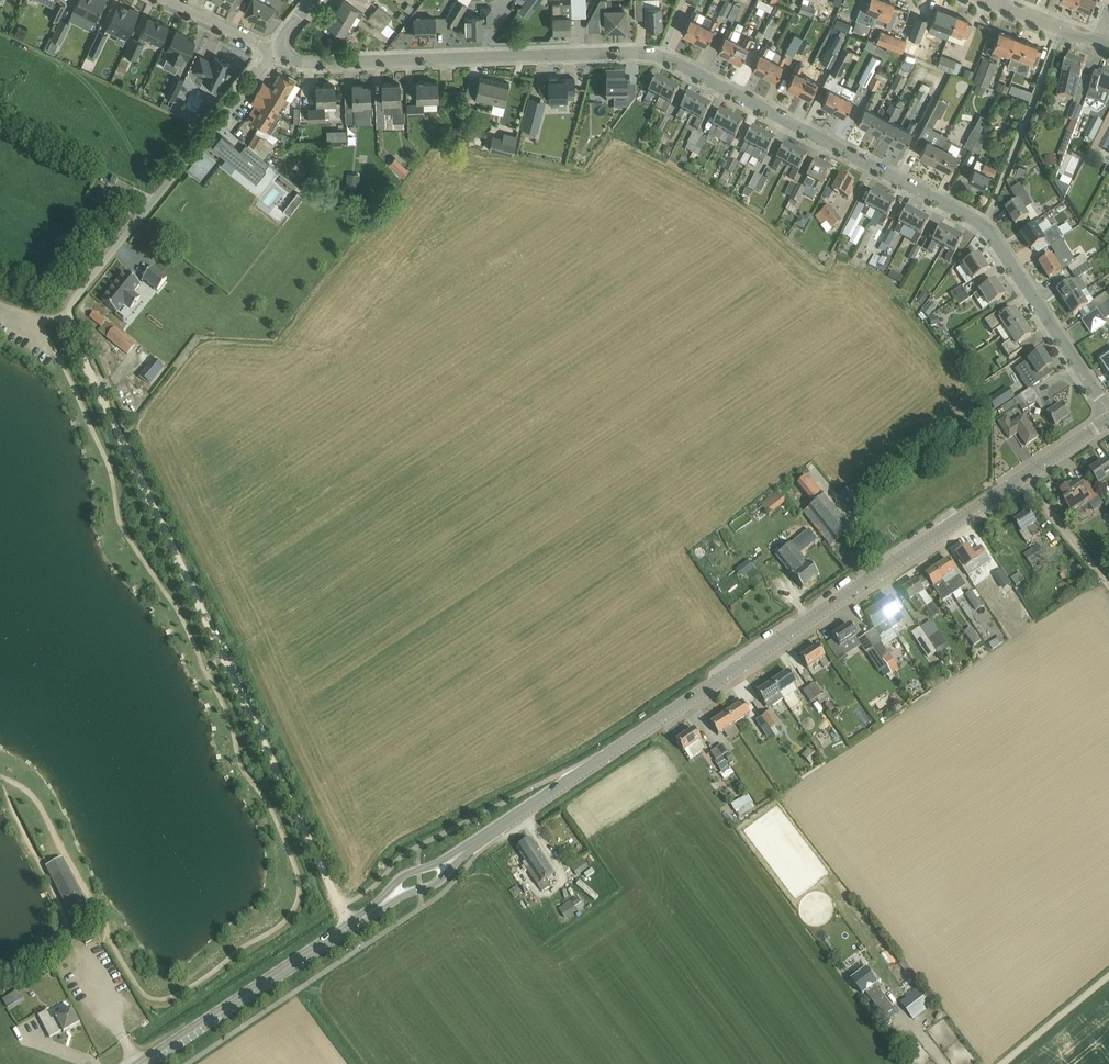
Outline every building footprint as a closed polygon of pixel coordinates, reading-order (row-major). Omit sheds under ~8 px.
[(57,21),(65,4),(58,1),(57,0),(56,1),(48,16),(57,21)] [(74,10),(73,12),(81,16),(94,22),(101,8),(104,8),(106,3),(105,1),(105,0),(78,0),(74,10)] [(258,13),(264,0),(251,0),(244,13),(256,18),(258,13)] [(256,18),(267,24),(272,12),(277,14),(284,1),(281,0),(264,0),(258,13),(256,18)] [(360,17),(363,12),(358,9),(358,8),(344,0),(343,0),(336,12),(351,20),(355,13),(360,17)] [(467,4),(470,0),(457,0),(446,17),(455,23),(467,4)] [(534,9),(541,0),(526,0),(518,11),(527,18),(534,9)] [(586,0),(571,0),(572,16),(586,15),(586,0)] [(587,22),(588,31),(600,30),(599,17),(606,17),(607,28),(611,28),(611,29),(621,29),(621,28),(625,27),(625,9),(606,10),(605,0),(599,0),(590,17),(587,22)] [(635,18),(646,18),(646,28),(662,28),(661,6),(659,6),(659,0),(635,0),(635,18)] [(734,0),(725,0),(719,13),(725,16),(734,0)] [(876,14),(882,0),(869,0),(868,1),(865,0),(863,0),(860,8),(856,19),(856,20),(852,30),(861,34),(862,32),(868,34),(871,25),(872,25),(874,20),(876,14)] [(888,0),(882,0),(876,14),(874,20),(886,24),(885,26),(890,27),(898,7),(893,5),(894,2),(888,0)] [(1094,6),(1096,0),(1079,0),(1078,0),(1076,5),(1092,11),(1094,6)] [(726,17),(733,20),(741,6),(734,2),(726,17)] [(773,5),(767,2),(764,8),(770,11),(773,5)] [(802,2),(799,11),(812,16),(815,7),(802,2)] [(414,7),(409,3),(404,9),(409,13),(414,7)] [(561,3),(553,3),(554,31),(570,31),(570,16),(561,16),(561,3)] [(107,27),(127,36),(138,12),(130,7),(129,9),(118,4),(107,27)] [(378,4),(373,11),(387,23),(393,16),(378,4)] [(492,24),(491,7),(482,7),(482,16),(466,16),(466,34),(483,34),(483,25),(492,24)] [(682,32),(694,38),(701,22),(695,19),(699,11),(694,9),(682,32)] [(934,24),(936,25),(934,31),(947,37),(947,38),(950,30),(956,14),(945,10),(942,18),(937,16),(934,24)] [(387,24),(387,23),(373,11),(367,18),(387,34),(392,28),(387,24)] [(346,42),(349,36),(352,31),(347,27),(351,20),(336,12),(329,24),(337,29),(333,35),(346,42)] [(402,23),(407,15),(402,12),(396,19),(402,23)] [(966,21),(968,19),(956,14),(947,38),(963,44),(966,36),(967,37),(972,23),(966,21)] [(919,40),(927,19),(917,15),(909,36),(919,40)] [(148,16),(146,21),(140,33),(141,34),(138,40),(132,37),(125,53),(137,58),(144,43),(143,42),(146,36),(160,43),(168,26),(148,16)] [(435,35),(435,24),(435,16),(414,17),(414,35),(435,35)] [(770,37),(779,20),(771,16),(763,34),(770,37)] [(701,22),(694,38),(705,44),(713,28),(717,20),(711,18),(707,25),(701,22)] [(851,23),(836,18),(834,26),(848,31),(851,23)] [(59,42),(60,42),(70,23),(62,19),(52,38),(59,42)] [(725,34),(717,50),(728,56),(736,40),(730,37),(734,29),(729,27),(725,34)] [(97,55),(108,34),(98,30),(88,51),(96,55),(97,55)] [(176,30),(167,49),(170,50),(167,56),(181,63),(184,57),(187,58),(195,41),(183,35),(183,33),(176,30)] [(876,43),(902,52),(907,39),(880,30),(876,43)] [(999,31),(992,48),(1008,55),(1015,37),(999,31)] [(803,37),(795,33),(786,50),(794,55),(803,37)] [(840,50),(846,36),(839,34),(833,48),(840,50)] [(736,40),(728,56),(740,61),(748,46),(751,38),(747,36),(743,44),(736,40)] [(1015,69),(1020,57),(1026,41),(1015,37),(1008,55),(1009,53),(1013,54),(1011,59),(1010,58),(1007,66),(1015,69)] [(52,38),(49,44),(56,48),(59,42),(52,38)] [(803,39),(797,50),(805,54),(811,43),(803,39)] [(1026,41),(1020,57),(1037,63),(1042,50),(1036,48),(1037,45),(1026,41)] [(760,52),(759,52),(751,67),(763,73),(771,58),(775,50),(764,44),(760,52)] [(830,71),(840,75),(852,50),(843,46),(832,68),(830,71)] [(832,67),(839,52),(829,47),(822,61),(832,67)] [(96,55),(88,51),(86,56),(94,60),(96,55)] [(781,53),(777,61),(771,58),(763,73),(774,79),(777,74),(782,64),(786,56),(781,53)] [(913,63),(916,56),(906,54),(904,60),(913,63)] [(936,66),(950,72),(955,60),(941,54),(936,66)] [(866,86),(880,59),(872,55),(858,82),(866,86)] [(200,56),(193,70),(205,76),(203,80),(219,87),(231,63),(226,61),(226,60),(225,59),(224,58),(222,57),(221,57),(220,57),(219,57),(219,58),(215,56),(212,62),(200,56)] [(988,85),(997,61),(983,56),(974,80),(975,81),(975,80),(988,85)] [(1069,57),(1067,62),(1063,72),(1058,97),(1075,100),(1080,79),(1086,64),(1069,57)] [(786,85),(798,91),(805,76),(799,73),(803,65),(798,62),(794,70),(786,85)] [(971,78),(974,71),(966,68),(963,75),(971,78)] [(805,76),(798,91),(809,97),(821,74),(816,71),(812,79),(805,76)] [(1087,98),(1088,98),(1089,95),(1095,97),(1097,92),(1108,96),(1108,72),(1104,71),(1102,76),(1096,74),(1087,98)] [(257,91),(280,106),(285,97),(292,101),(301,86),(294,82),(296,79),(289,75),(288,78),(280,73),(270,88),(262,83),(257,91)] [(905,78),(896,73),(890,86),(898,91),(905,78)] [(184,79),(174,74),(165,94),(174,99),(184,79)] [(475,98),(504,105),(509,82),(480,75),(475,98)] [(880,78),(874,75),(868,86),(875,90),(880,78)] [(549,80),(549,99),(550,99),(550,105),(558,105),(558,98),(567,98),(567,93),(575,92),(574,77),(565,77),(565,80),(558,80),(558,78),(550,78),(550,80),(549,80)] [(624,86),(623,78),(606,78),(607,92),(608,92),(608,100),(625,100),(626,100),(626,110),(628,110),(635,100),(636,86),(624,86)] [(644,101),(649,104),(653,96),(659,99),(665,89),(667,84),(656,78),(648,93),(648,94),(644,101)] [(844,86),(838,82),(833,80),(829,88),(829,87),(821,103),(832,109),(844,87),(844,86)] [(416,82),(417,88),(417,103),(407,104),(407,114),(424,114),(424,110),(423,99),(437,99),(438,99),(437,81),(416,82)] [(981,95),(985,86),(977,82),(973,91),(981,95)] [(392,112),(392,114),(402,113),(402,100),(400,100),(400,83),(382,83),(383,109),(376,109),(377,126),(386,126),(385,112),(392,112)] [(354,106),(371,105),(370,86),(362,86),(362,84),(352,84),(353,104),(345,105),(346,122),(354,122),(354,106)] [(655,107),(662,110),(666,113),(671,105),(679,90),(667,84),(665,89),(659,99),(655,107)] [(325,120),(324,110),(324,102),(335,102),(335,85),(316,85),(317,102),(318,107),(308,107),(309,120),(325,120)] [(855,91),(851,89),(850,90),(844,87),(832,109),(844,115),(852,99),(851,99),(855,91)] [(1031,90),(1023,87),(1020,96),(1028,99),(1029,99),(1032,90),(1031,90)] [(927,92),(919,89),(917,95),(924,98),(927,92)] [(280,106),(257,91),(251,101),(260,107),(251,120),(259,125),(248,144),(257,149),(256,151),(270,162),(275,166),(288,149),(278,141),(277,142),(274,141),(277,136),(270,132),(282,113),(277,110),(280,106)] [(676,118),(687,124),(699,101),(688,95),(680,110),(676,118)] [(865,107),(864,106),(857,121),(869,128),(871,123),(876,113),(869,109),(873,101),(869,99),(865,107)] [(703,122),(711,107),(699,101),(687,124),(688,124),(692,116),(698,119),(694,127),(699,129),(703,122)] [(890,101),(886,110),(891,113),(896,104),(890,101)] [(936,103),(925,124),(932,127),(937,116),(941,116),(945,108),(936,103)] [(891,113),(888,119),(880,134),(892,140),(900,125),(893,121),(900,106),(896,104),(891,113)] [(1077,125),(1083,108),(1073,104),(1067,121),(1077,125)] [(521,127),(523,128),(534,131),(537,131),(542,114),(526,110),(521,127)] [(720,111),(712,127),(708,135),(719,141),(723,133),(731,117),(720,111)] [(876,113),(871,123),(869,128),(880,134),(888,119),(876,113)] [(669,121),(662,117),(655,130),(656,131),(654,134),(659,137),(662,132),(663,132),(669,121)] [(731,117),(723,133),(730,136),(726,144),(730,147),(735,139),(743,123),(731,117)] [(1095,119),(1085,139),(1094,143),(1103,123),(1095,119)] [(900,125),(892,140),(904,146),(916,123),(911,120),(907,128),(900,125)] [(971,148),(980,131),(982,126),(977,123),(974,129),(973,128),(964,145),(971,148)] [(919,135),(927,139),(919,154),(934,161),(937,156),(946,139),(940,136),(931,131),(932,127),(925,124),(919,135)] [(751,157),(761,139),(763,134),(752,128),(744,144),(740,152),(751,157)] [(346,129),(327,129),(327,138),(346,138),(346,129)] [(980,131),(971,148),(978,152),(987,135),(980,131)] [(488,149),(513,155),(518,135),(504,132),(502,138),(492,136),(488,149)] [(685,149),(692,153),(701,137),(693,133),(687,143),(688,144),(685,149)] [(761,139),(751,157),(763,163),(767,156),(775,140),(763,134),(761,139)] [(240,150),(221,135),(212,147),(256,182),(266,170),(264,169),(269,163),(245,143),(240,150)] [(707,141),(701,137),(692,153),(699,156),(707,141)] [(946,139),(937,156),(934,161),(949,169),(960,146),(946,139)] [(669,156),(672,149),(666,145),(662,152),(669,156)] [(772,168),(777,171),(781,164),(787,167),(793,156),(796,151),(784,145),(776,160),(772,168)] [(796,151),(793,156),(787,167),(783,174),(795,180),(799,172),(807,157),(796,151)] [(722,155),(716,166),(721,169),(724,171),(730,159),(722,155)] [(402,176),(408,168),(394,157),(388,165),(402,176)] [(1057,166),(1056,158),(1045,159),(1046,168),(1057,166)] [(725,171),(720,180),(727,183),(738,163),(730,159),(724,171),(725,171)] [(815,161),(807,178),(808,178),(804,184),(812,189),(819,192),(822,186),(831,169),(815,161)] [(981,170),(974,167),(968,179),(983,186),(990,172),(993,174),(996,168),(985,162),(981,170)] [(358,190),(359,173),(347,173),(346,189),(358,190)] [(747,186),(741,197),(748,201),(750,198),(761,177),(755,174),(748,187),(747,186)] [(841,175),(833,190),(848,198),(852,190),(849,188),(853,181),(841,175)] [(761,177),(755,190),(760,193),(767,181),(761,177)] [(1071,188),(1070,187),(1060,182),(1055,180),(1054,182),(1066,200),(1071,188)] [(791,182),(788,187),(794,191),(797,186),(791,182)] [(1021,184),(1011,190),(1015,195),(1024,190),(1021,184)] [(798,187),(786,210),(793,213),(805,191),(798,187)] [(289,200),(297,206),(304,196),(297,191),(289,200)] [(872,191),(864,207),(860,214),(863,216),(871,220),(876,212),(884,197),(872,191)] [(884,197),(876,212),(880,215),(876,223),(883,226),(887,218),(887,219),(895,203),(884,197)] [(1016,225),(1021,222),(1029,217),(1025,210),(1033,205),(1029,197),(1020,202),(1007,210),(1016,225)] [(864,207),(858,204),(850,220),(851,221),(857,224),(859,224),(863,216),(860,214),(864,207)] [(832,229),(841,221),(829,205),(815,216),(822,225),(827,222),(832,229)] [(906,209),(903,214),(898,224),(894,232),(899,235),(903,227),(909,230),(915,220),(917,215),(906,209)] [(810,217),(801,212),(796,224),(805,229),(810,217)] [(917,215),(915,220),(909,230),(916,234),(912,241),(916,244),(920,236),(921,236),(929,221),(917,215)] [(937,245),(943,248),(951,232),(940,226),(932,242),(928,250),(933,252),(937,245)] [(1042,235),(1036,227),(1023,236),(1032,250),(1046,241),(1050,247),(1062,239),(1064,238),(1064,236),(1067,234),(1066,232),(1064,228),(1063,227),(1059,229),(1056,226),(1042,235)] [(885,253),(888,247),(889,247),(895,236),(887,231),(881,243),(882,244),(879,249),(885,253)] [(954,254),(963,239),(951,232),(943,248),(949,251),(945,259),(950,262),(954,254)] [(1050,247),(1056,256),(1053,257),(1052,256),(1040,263),(1050,279),(1068,268),(1072,273),(1088,262),(1083,255),(1070,264),(1061,252),(1067,248),(1062,239),(1050,247)] [(908,258),(914,261),(921,249),(914,246),(908,258)] [(972,280),(988,270),(978,255),(956,270),(966,284),(972,280)] [(885,271),(890,262),(882,258),(877,267),(885,271)] [(1092,269),(1088,262),(1072,273),(1076,279),(1072,281),(1073,282),(1058,292),(1066,304),(1087,290),(1079,277),(1092,269)] [(166,278),(151,267),(142,278),(157,290),(166,278)] [(140,285),(124,273),(101,302),(117,315),(123,306),(130,311),(140,299),(134,294),(140,285)] [(903,276),(897,273),(894,281),(900,283),(903,276)] [(983,310),(989,306),(991,310),(999,305),(996,301),(1004,296),(995,281),(979,291),(979,292),(973,296),(983,310)] [(955,300),(966,292),(962,286),(951,293),(955,300)] [(1108,295),(1108,291),(1106,293),(1094,301),(1087,290),(1066,304),(1074,316),(1079,312),(1084,319),(1097,309),(1106,303),(1108,301),(1108,295)] [(970,298),(966,292),(955,300),(959,306),(970,298)] [(923,305),(926,299),(919,296),(916,301),(923,305)] [(928,317),(933,311),(927,306),(922,312),(928,317)] [(1083,321),(1085,324),(1092,334),(1107,324),(1104,321),(1097,309),(1084,319),(1085,320),(1083,321)] [(992,333),(1003,326),(1008,332),(1022,322),(1014,310),(1001,318),(997,313),(984,321),(992,333)] [(922,321),(923,320),(926,318),(922,313),(918,316),(922,321)] [(931,327),(940,325),(938,316),(929,318),(931,327)] [(1022,350),(1018,344),(1031,335),(1022,322),(1008,332),(1001,337),(1006,344),(1001,347),(1009,358),(1022,350)] [(106,337),(128,354),(135,345),(114,328),(106,337)] [(977,352),(972,345),(965,350),(970,357),(977,352)] [(1033,368),(1020,376),(1028,389),(1039,382),(1036,376),(1051,366),(1042,351),(1028,361),(1033,368)] [(1003,358),(996,362),(1000,368),(1006,364),(1003,358)] [(988,400),(994,410),(1014,397),(1007,387),(988,400)] [(1027,409),(1030,407),(1035,403),(1044,416),(1047,414),(1055,426),(1062,421),(1063,424),(1071,419),(1069,416),(1061,404),(1057,408),(1052,400),(1045,405),(1033,387),(1016,398),(1017,398),(997,411),(1000,415),(1004,413),(1016,404),(1018,404),(1020,403),(1022,402),(1026,408),(1027,409)] [(1038,437),(1035,433),(1023,416),(1012,423),(1007,415),(998,421),(1009,438),(1018,433),(1026,445),(1038,437)] [(1094,476),(1101,486),(1108,481),(1108,467),(1105,461),(1091,471),(1094,476)] [(814,526),(822,536),(830,546),(851,529),(828,501),(807,475),(797,484),(813,504),(803,512),(814,526)] [(1065,498),(1063,499),(1072,513),(1078,509),(1080,511),(1089,504),(1094,511),(1104,504),(1088,480),(1082,484),(1080,482),(1069,489),(1068,487),(1061,491),(1065,498)] [(776,491),(759,504),(769,515),(785,502),(776,491)] [(1026,544),(1034,538),(1041,534),(1042,535),(1043,534),(1042,533),(1043,533),(1036,524),(1037,523),(1030,512),(1022,517),(1021,515),(1014,519),(1022,531),(1019,533),(1026,544)] [(800,553),(816,540),(808,530),(776,556),(802,588),(818,576),(800,553)] [(1021,557),(1028,568),(1046,557),(1038,545),(1021,557)] [(984,555),(986,554),(981,547),(971,553),(967,546),(956,554),(966,568),(977,561),(984,556),(984,555)] [(949,590),(952,594),(965,585),(960,578),(948,559),(934,568),(949,590)] [(925,575),(942,601),(952,594),(949,590),(934,568),(925,575)] [(1001,569),(994,573),(998,581),(1006,576),(1001,569)] [(1016,585),(1020,582),(1016,574),(1011,577),(1016,585)] [(918,612),(926,607),(932,602),(925,591),(923,592),(916,581),(902,590),(909,601),(911,600),(918,612)] [(975,590),(972,592),(972,591),(966,595),(976,611),(982,607),(977,600),(980,598),(975,590)] [(887,621),(892,628),(904,620),(900,613),(890,598),(877,606),(887,621)] [(877,606),(864,615),(879,637),(881,636),(892,628),(887,621),(877,606)] [(931,620),(920,628),(936,652),(938,656),(938,655),(949,648),(931,620)] [(832,637),(839,648),(857,636),(849,625),(832,637)] [(964,631),(974,646),(980,641),(970,627),(964,631)] [(928,657),(936,652),(920,628),(913,633),(920,644),(921,645),(928,657)] [(987,643),(992,651),(1001,645),(995,638),(987,643)] [(891,672),(898,668),(894,663),(892,660),(894,659),(897,657),(893,651),(888,654),(881,643),(874,647),(890,671),(891,672)] [(807,669),(808,668),(820,661),(825,668),(829,664),(817,646),(800,658),(802,662),(803,663),(807,669)] [(885,675),(890,671),(874,647),(866,653),(879,672),(882,670),(885,675)] [(772,682),(775,687),(780,694),(796,683),(788,671),(772,682)] [(765,704),(769,709),(784,699),(775,687),(772,682),(756,693),(764,704),(765,704)] [(814,683),(809,686),(816,698),(822,694),(814,683)] [(821,706),(820,704),(816,698),(809,686),(803,690),(810,702),(807,704),(812,711),(821,706)] [(726,713),(734,724),(750,714),(742,702),(726,713)] [(834,710),(828,702),(824,705),(830,713),(834,710)] [(762,716),(767,725),(770,729),(779,724),(770,710),(762,716)] [(840,715),(838,711),(831,715),(834,719),(840,715)] [(718,735),(724,731),(734,724),(726,713),(710,723),(718,735)] [(767,725),(762,716),(755,720),(761,729),(767,725)] [(676,741),(679,746),(683,752),(685,751),(695,744),(701,740),(693,729),(676,741)] [(722,744),(716,748),(722,756),(728,752),(722,744)] [(722,756),(716,748),(710,752),(715,760),(722,756)] [(818,759),(808,748),(801,755),(811,765),(818,759)] [(727,762),(733,757),(729,752),(724,756),(727,762)] [(715,762),(720,770),(728,765),(722,757),(715,762)] [(736,812),(753,802),(748,794),(731,804),(736,812)] [(516,848),(519,852),(525,862),(523,863),(538,885),(554,874),(530,839),(516,848)] [(577,875),(588,868),(581,858),(571,866),(577,875)] [(67,911),(82,903),(64,867),(49,874),(67,911)] [(580,881),(576,886),(594,901),(598,897),(580,881)] [(523,893),(517,886),(510,892),(515,899),(523,893)] [(571,901),(559,909),(565,919),(578,911),(584,907),(579,899),(573,903),(571,901)] [(867,969),(853,980),(864,995),(866,993),(885,1018),(895,1011),(876,986),(878,984),(867,969)] [(902,1003),(914,1019),(933,1005),(921,989),(902,1003)] [(20,1000),(15,992),(9,995),(14,1003),(20,1000)] [(80,1024),(72,1008),(55,1016),(55,1017),(52,1019),(47,1010),(38,1015),(50,1038),(59,1033),(63,1030),(64,1033),(80,1024)]
